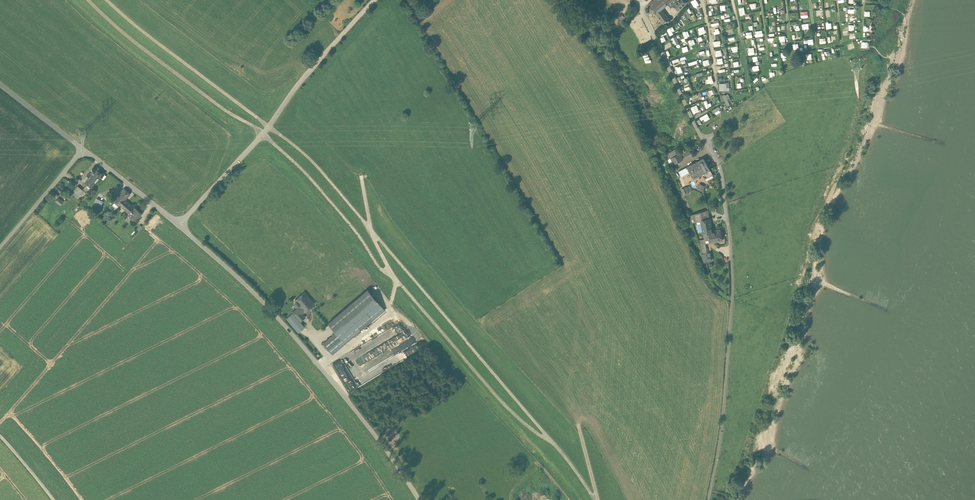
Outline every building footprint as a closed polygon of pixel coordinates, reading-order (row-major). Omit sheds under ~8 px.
[(648,4),(653,10),(652,11),(655,14),(656,13),(657,13),(661,9),(668,3),(671,0),(653,0),(648,4)] [(673,4),(673,5),(678,10),(686,2),(684,0),(678,0),(677,1),(673,4)] [(661,9),(657,13),(662,20),(663,23),(667,20),(667,21),(668,21),(669,21),(670,21),(670,20),(670,19),(670,18),(669,18),(668,17),(668,18),(665,14),(661,9)] [(673,33),(672,31),(675,30),(672,25),(666,28),(670,35),(673,33)] [(704,25),(698,27),(700,34),(706,32),(704,25)] [(674,44),(679,42),(676,35),(671,38),(674,44)] [(729,82),(719,82),(719,90),(731,89),(731,86),(729,86),(729,82)] [(728,92),(722,95),(726,105),(732,103),(728,92)] [(694,113),(699,110),(697,104),(691,106),(694,113)] [(720,111),(719,109),(723,106),(721,104),(712,109),(713,112),(715,111),(716,114),(720,111)] [(688,147),(682,151),(684,156),(691,152),(688,147)] [(671,157),(671,158),(674,163),(683,159),(680,152),(671,157)] [(704,157),(687,166),(690,171),(693,177),(701,173),(710,169),(704,157)] [(687,166),(679,170),(682,176),(690,171),(687,166)] [(96,168),(85,182),(87,184),(91,187),(102,173),(96,168)] [(710,169),(701,173),(704,178),(712,174),(710,169)] [(699,182),(696,187),(702,190),(705,185),(699,182)] [(87,184),(82,189),(85,191),(84,192),(86,193),(91,187),(87,184)] [(691,184),(681,187),(683,195),(688,194),(688,191),(692,190),(691,184)] [(82,189),(77,185),(74,190),(81,196),(84,192),(85,191),(82,189)] [(124,188),(113,200),(119,205),(120,205),(125,199),(130,194),(124,188)] [(55,200),(59,204),(63,201),(59,196),(55,200)] [(96,198),(94,204),(101,206),(103,199),(96,198)] [(135,208),(125,199),(120,205),(129,214),(135,208)] [(129,214),(135,220),(142,213),(135,207),(135,208),(129,214)] [(708,209),(693,214),(695,221),(701,219),(709,217),(708,209)] [(709,217),(701,219),(705,238),(705,239),(709,238),(708,231),(712,230),(709,217)] [(720,228),(712,230),(708,231),(709,238),(710,242),(722,239),(720,228)] [(705,238),(700,239),(703,252),(708,252),(708,247),(706,248),(705,239),(705,238)] [(324,340),(331,351),(388,312),(372,288),(330,318),(338,329),(324,340)] [(293,314),(301,322),(305,317),(304,316),(314,305),(305,296),(296,305),(300,309),(299,311),(297,309),(293,314)] [(377,342),(385,337),(386,338),(391,335),(401,329),(397,322),(392,325),(393,327),(375,338),(377,342)] [(403,334),(354,358),(359,368),(379,358),(382,364),(396,357),(393,349),(400,346),(399,343),(403,341),(403,342),(408,339),(405,334),(403,335),(403,334)]
